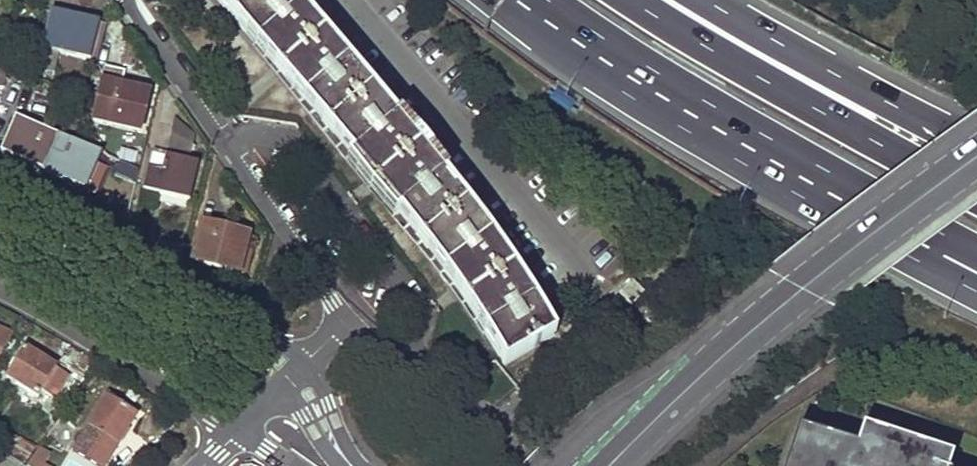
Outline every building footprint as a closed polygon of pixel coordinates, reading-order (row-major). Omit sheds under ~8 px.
[(552,335),(523,288),(506,262),(495,246),(482,229),(457,195),(434,167),(408,137),(298,5),(293,0),(215,0),(252,43),(364,176),(389,205),(411,234),(436,265),(450,286),(459,298),(475,323),(501,366),(552,335)] [(95,24),(51,14),(42,48),(34,75),(46,79),(54,52),(90,61),(97,38),(92,37),(95,24)] [(145,95),(101,85),(91,120),(135,132),(145,95)] [(56,137),(15,120),(1,153),(42,171),(56,137)] [(97,155),(56,137),(42,171),(96,195),(111,161),(97,155)] [(193,163),(149,153),(141,189),(184,200),(193,163)] [(159,195),(156,206),(183,212),(186,202),(159,195)] [(244,235),(200,223),(192,259),(241,273),(248,249),(240,246),(244,235)] [(642,292),(628,278),(617,291),(630,303),(642,292)] [(668,314),(657,304),(647,314),(658,325),(668,314)] [(12,335),(0,329),(0,355),(12,335)] [(42,354),(26,344),(6,375),(36,397),(41,391),(52,399),(67,376),(40,358),(42,354)] [(123,403),(108,394),(77,445),(103,461),(133,416),(120,407),(123,403)] [(785,465),(949,465),(951,461),(860,432),(854,450),(796,431),(785,465)] [(5,457),(19,464),(23,465),(24,465),(38,446),(21,435),(5,457)] [(39,448),(26,465),(59,465),(61,464),(39,448)] [(0,454),(0,465),(18,465),(19,464),(5,457),(0,454)]
